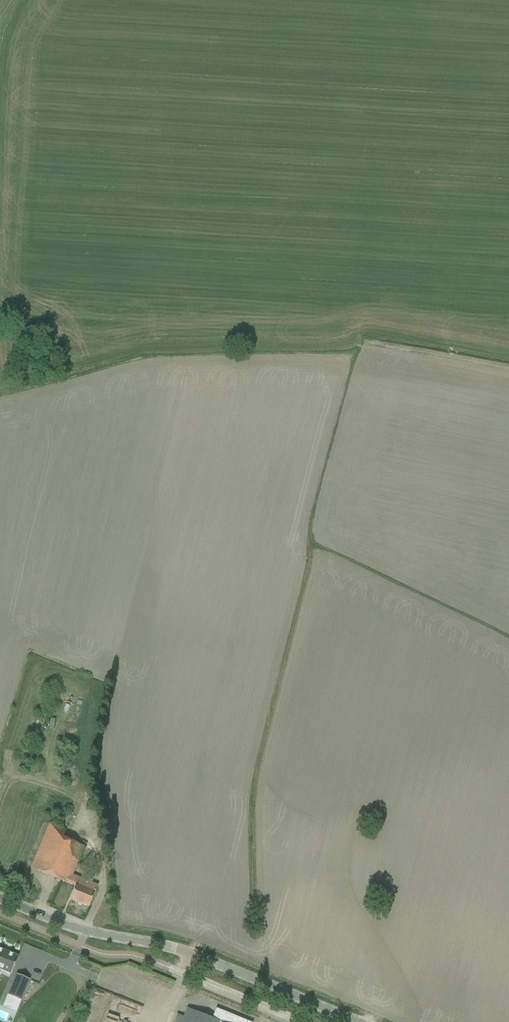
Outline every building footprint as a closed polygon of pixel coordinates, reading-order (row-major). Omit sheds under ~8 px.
[(59,817),(66,820),(69,814),(62,811),(59,817)] [(50,823),(35,859),(31,868),(68,884),(72,874),(73,874),(84,848),(62,839),(66,829),(50,823)] [(72,874),(68,884),(76,887),(70,900),(89,907),(98,885),(92,883),(96,873),(85,868),(81,878),(73,874),(72,874)] [(2,968),(1,970),(11,974),(18,956),(0,949),(0,967),(2,968)] [(16,974),(8,995),(21,1001),(29,979),(16,974)] [(216,1009),(212,1019),(187,1009),(184,1017),(177,1014),(174,1021),(175,1021),(247,1021),(216,1009)]
